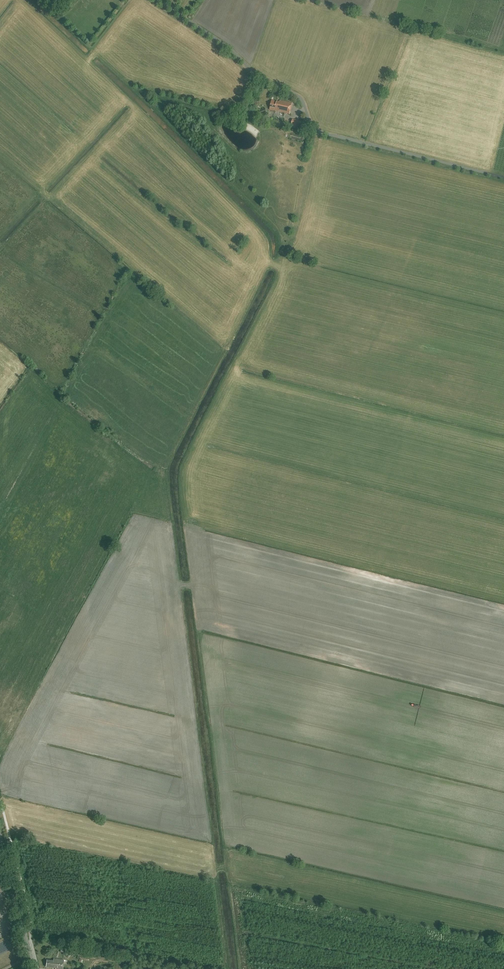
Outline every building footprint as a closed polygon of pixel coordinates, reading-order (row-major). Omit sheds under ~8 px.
[(280,100),(280,102),(272,100),(269,110),(290,114),(292,103),(280,100)] [(292,119),(291,126),(299,128),(301,121),(292,119)] [(61,947),(60,952),(80,955),(81,950),(61,947)] [(64,960),(53,959),(53,961),(47,960),(46,967),(55,968),(63,968),(64,960)]
